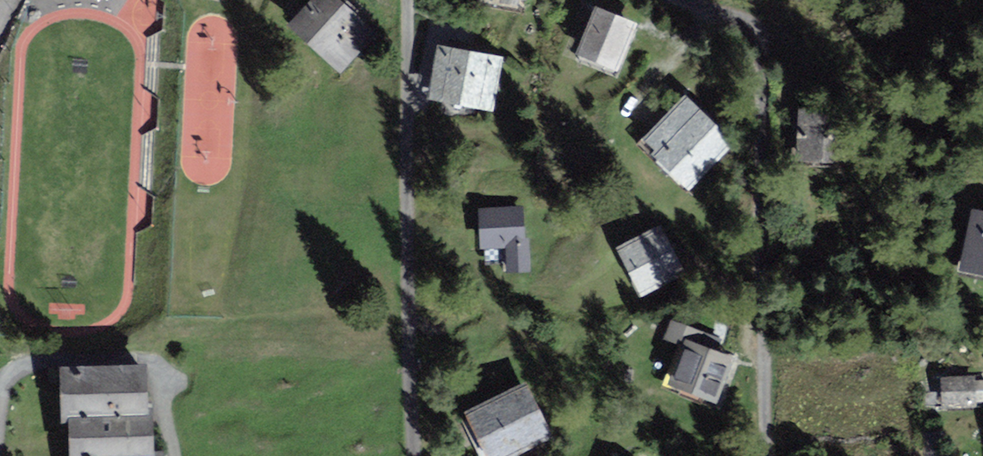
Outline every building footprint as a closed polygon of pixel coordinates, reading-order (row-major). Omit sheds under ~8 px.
[(334,0),(316,0),(291,28),(340,72),(373,35),(334,0)] [(616,68),(632,26),(596,12),(580,55),(616,68)] [(500,63),(438,51),(430,97),(491,108),(500,63)] [(731,147),(687,100),(644,140),(689,187),(731,147)] [(845,115),(801,115),(801,160),(845,159),(845,115)] [(522,209),(481,212),(484,249),(508,247),(510,272),(531,271),(528,239),(524,239),(522,209)] [(975,215),(964,270),(982,274),(982,216),(975,215)] [(661,230),(619,252),(641,296),(684,274),(661,230)] [(739,363),(690,344),(672,389),(721,408),(739,363)] [(62,371),(62,424),(70,424),(71,455),(163,455),(154,455),(153,419),(145,420),(145,370),(62,371)] [(973,378),(944,380),(946,402),(974,400),(973,378)] [(469,418),(488,455),(502,455),(546,434),(524,390),(469,418)]
